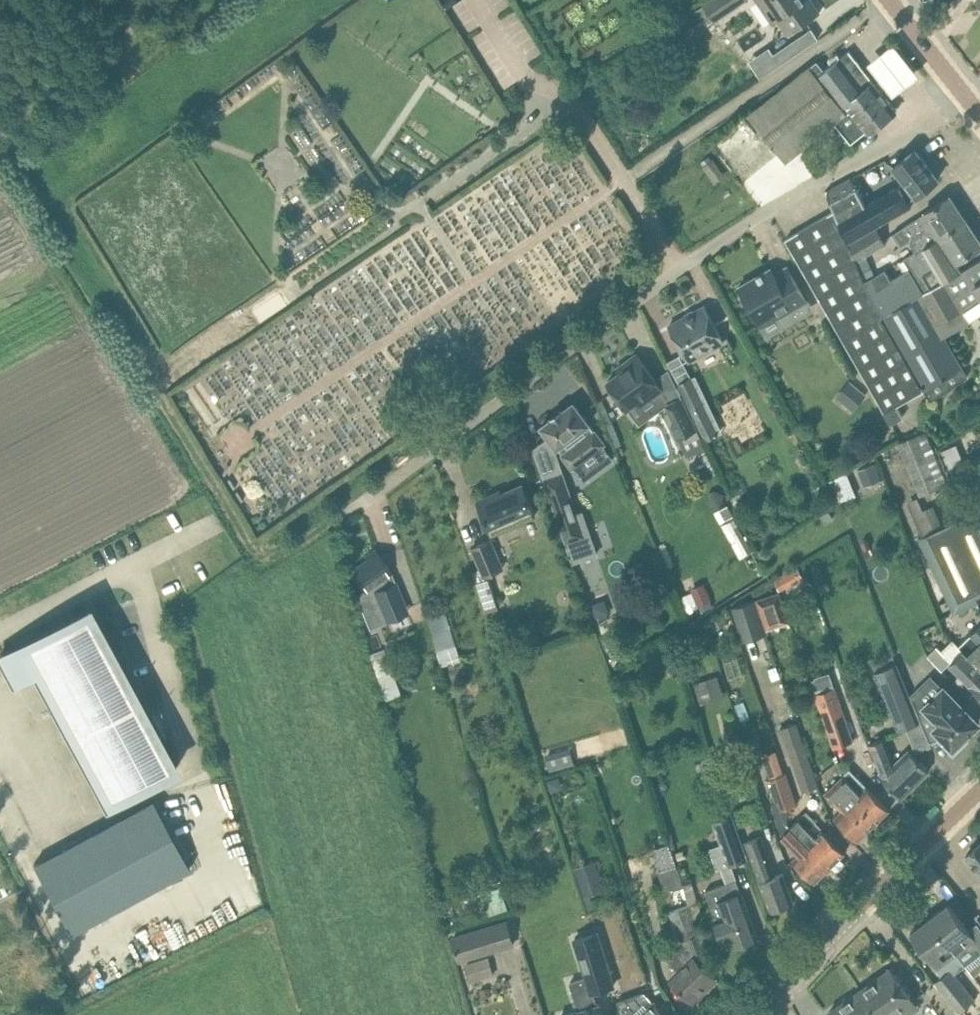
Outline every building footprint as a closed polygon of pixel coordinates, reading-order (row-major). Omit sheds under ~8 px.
[(704,5),(714,20),(743,0),(712,0),(704,5)] [(773,22),(778,18),(788,34),(820,12),(811,0),(758,0),(773,22)] [(807,22),(751,60),(761,74),(816,37),(807,22)] [(898,45),(871,65),(895,98),(922,78),(898,45)] [(814,62),(798,75),(749,113),(774,145),(786,160),(835,121),(851,109),(845,102),(873,81),(849,50),(821,72),(814,62)] [(851,109),(835,121),(851,141),(867,129),(870,132),(897,110),(873,81),(845,102),(851,109)] [(825,191),(834,210),(835,210),(849,242),(854,239),(877,226),(912,206),(908,202),(939,178),(915,148),(894,165),(906,181),(897,188),(896,187),(866,205),(857,189),(865,185),(859,173),(825,191)] [(950,195),(923,213),(893,233),(901,245),(909,240),(916,251),(966,219),(950,195)] [(880,318),(864,280),(861,273),(849,242),(835,210),(834,210),(786,238),(796,256),(829,315),(891,423),(903,416),(901,412),(929,397),(883,316),(880,318)] [(864,280),(880,318),(883,316),(963,270),(957,261),(979,246),(979,241),(966,219),(916,251),(904,258),(910,268),(879,286),(874,276),(864,280)] [(854,239),(849,242),(861,273),(873,268),(867,254),(886,243),(877,226),(854,239)] [(929,397),(931,400),(967,376),(943,334),(967,320),(961,309),(979,296),(979,260),(963,270),(883,316),(929,397)] [(739,286),(749,303),(762,326),(807,300),(788,266),(775,273),(771,267),(739,286)] [(724,341),(705,305),(669,324),(689,360),(724,341)] [(619,372),(608,381),(629,409),(640,424),(662,408),(654,397),(662,391),(664,390),(655,378),(637,353),(626,361),(629,365),(619,372)] [(692,376),(680,382),(693,411),(705,405),(692,376)] [(854,406),(865,394),(848,379),(837,391),(854,406)] [(412,401),(404,389),(396,395),(404,406),(412,401)] [(681,397),(668,403),(677,422),(671,424),(678,439),(679,438),(688,457),(706,448),(697,430),(681,397)] [(542,425),(554,441),(557,446),(558,446),(564,453),(563,454),(572,467),(604,443),(595,430),(594,430),(589,423),(574,401),(563,410),(561,408),(552,415),(553,417),(542,425)] [(927,429),(900,441),(922,493),(947,482),(948,482),(943,469),(937,455),(933,444),(927,429)] [(933,444),(937,455),(953,445),(948,435),(933,444)] [(864,482),(879,478),(875,462),(860,467),(864,482)] [(563,470),(543,477),(573,561),(598,552),(583,509),(577,511),(563,470)] [(478,500),(486,518),(492,532),(536,514),(523,484),(493,497),(492,494),(478,500)] [(944,524),(923,534),(918,537),(954,612),(979,600),(976,593),(979,591),(979,507),(944,524)] [(485,576),(503,568),(490,539),(473,546),(485,576)] [(393,568),(390,570),(377,551),(351,570),(364,588),(354,595),(375,625),(412,599),(395,577),(398,575),(393,568)] [(797,565),(780,575),(782,579),(778,581),(782,587),(785,585),(790,595),(806,585),(802,579),(804,578),(797,565)] [(477,582),(488,613),(495,610),(492,600),(496,598),(490,578),(477,582)] [(757,598),(767,628),(789,620),(779,591),(757,598)] [(755,599),(733,607),(744,641),(767,633),(755,599)] [(101,803),(168,766),(79,603),(0,646),(0,669),(5,679),(26,667),(101,803)] [(445,606),(426,612),(443,667),(462,661),(445,606)] [(963,649),(979,667),(979,625),(971,633),(959,645),(963,649)] [(384,649),(369,654),(386,700),(401,695),(384,649)] [(963,649),(950,662),(979,692),(979,667),(963,649)] [(877,669),(886,692),(899,728),(922,720),(918,710),(899,661),(877,669)] [(701,703),(724,698),(718,675),(695,681),(701,703)] [(944,688),(924,707),(918,710),(922,720),(929,738),(941,734),(944,737),(941,739),(950,749),(958,742),(961,745),(967,739),(964,736),(978,723),(944,688)] [(853,740),(840,702),(835,690),(817,696),(821,709),(834,747),(853,740)] [(804,790),(819,785),(797,722),(782,727),(804,790)] [(882,776),(888,782),(902,796),(930,769),(909,748),(895,763),(885,737),(870,743),(882,775),(882,776)] [(569,749),(545,756),(549,771),(573,765),(569,749)] [(798,804),(786,772),(785,772),(776,749),(761,755),(769,778),(767,778),(778,811),(798,804)] [(844,774),(834,783),(874,824),(890,809),(876,795),(867,785),(850,768),(844,774)] [(769,819),(754,776),(741,780),(749,802),(745,803),(753,825),(769,819)] [(834,783),(825,792),(842,809),(835,816),(844,826),(858,840),(874,824),(834,783)] [(806,811),(791,826),(830,866),(845,852),(823,829),(816,836),(808,828),(815,821),(806,811)] [(749,858),(734,812),(715,819),(730,864),(749,858)] [(156,815),(37,880),(74,949),(193,884),(156,815)] [(793,858),(801,867),(815,881),(830,866),(791,826),(787,822),(779,830),(783,834),(782,835),(799,852),(793,858)] [(745,841),(764,892),(771,910),(794,902),(787,883),(782,872),(775,874),(764,844),(762,844),(759,836),(745,841)] [(666,866),(659,869),(665,886),(675,888),(683,885),(683,881),(677,863),(671,845),(669,842),(663,844),(660,845),(662,850),(666,866)] [(979,870),(979,843),(966,855),(979,870)] [(595,860),(572,868),(585,910),(595,907),(591,894),(605,889),(595,860)] [(691,878),(683,881),(683,885),(687,896),(696,893),(691,878)] [(732,940),(734,945),(759,937),(743,891),(742,891),(738,878),(707,889),(716,917),(714,918),(723,943),(732,940)] [(930,917),(957,953),(965,963),(966,965),(967,964),(967,963),(977,955),(978,956),(979,954),(979,933),(975,937),(968,927),(949,902),(930,917)] [(681,941),(678,949),(668,959),(680,971),(673,979),(694,1000),(716,979),(694,957),(707,953),(702,941),(704,940),(691,903),(670,911),(681,941)] [(920,925),(911,931),(923,947),(930,957),(938,968),(940,966),(957,953),(930,917),(928,918),(924,916),(919,920),(920,925)] [(462,959),(516,943),(509,920),(456,936),(462,959)] [(587,976),(570,981),(580,1010),(564,1014),(603,1014),(600,1004),(597,1005),(593,991),(614,985),(597,931),(575,938),(587,976)] [(639,945),(647,972),(654,970),(647,943),(639,945)] [(489,955),(464,963),(471,983),(495,975),(489,955)] [(860,989),(879,1014),(900,1014),(902,1014),(900,1010),(915,1000),(891,967),(860,989)] [(951,968),(945,973),(935,981),(959,1012),(976,998),(951,968)] [(860,989),(829,1011),(832,1014),(879,1014),(860,989)] [(655,1001),(655,1002),(644,991),(617,1000),(623,1014),(669,1014),(655,1001)]
